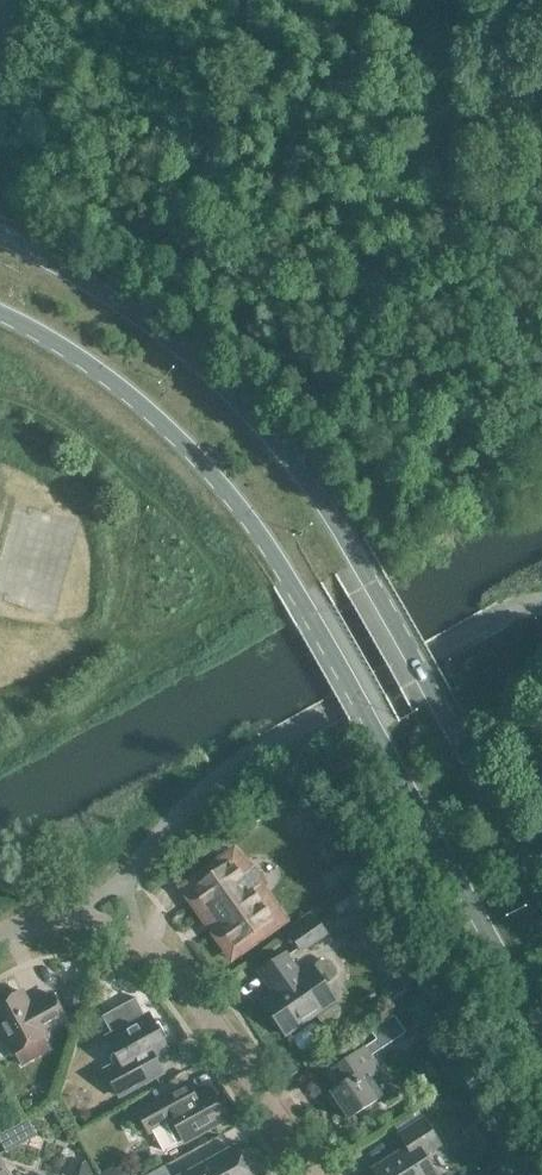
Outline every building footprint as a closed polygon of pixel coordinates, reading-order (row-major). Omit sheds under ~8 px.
[(234,943),(278,911),(234,849),(190,880),(234,943)] [(314,917),(290,934),(301,950),(325,933),(314,917)] [(330,1022),(337,1018),(339,1013),(339,1008),(334,1001),(335,1000),(324,984),(334,977),(336,973),(335,970),(330,962),(328,961),(323,962),(313,968),(312,966),(299,974),(285,953),(259,971),(269,986),(272,985),(276,991),(261,1000),(285,1035),(316,1014),(321,1021),(325,1023),(330,1022)] [(76,985),(70,1007),(78,1009),(84,987),(76,985)] [(0,1003),(0,1031),(13,1054),(46,1036),(43,1030),(65,1018),(52,993),(30,1005),(22,991),(0,1003)] [(101,1022),(109,1036),(107,1038),(115,1053),(110,1055),(109,1058),(114,1068),(106,1073),(118,1096),(155,1076),(162,1072),(154,1057),(167,1049),(148,1015),(139,1020),(131,1005),(101,1022)] [(376,1039),(364,1047),(325,1074),(335,1089),(325,1096),(333,1107),(338,1104),(348,1119),(383,1096),(371,1078),(380,1071),(370,1056),(406,1032),(394,1015),(370,1030),(376,1039)] [(182,1087),(154,1102),(137,1112),(148,1132),(155,1129),(167,1151),(225,1119),(209,1089),(189,1100),(182,1087)] [(493,1112),(477,1122),(488,1140),(504,1130),(493,1112)] [(376,1174),(435,1174),(423,1155),(440,1144),(424,1119),(399,1134),(408,1149),(373,1171),(376,1174)] [(28,1121),(0,1136),(0,1140),(6,1151),(35,1135),(28,1121)] [(233,1146),(181,1174),(249,1174),(233,1146)] [(0,1160),(0,1174),(8,1174),(0,1160)] [(165,1165),(147,1174),(170,1174),(165,1165)] [(99,1172),(101,1174),(115,1174),(111,1166),(99,1172)]
